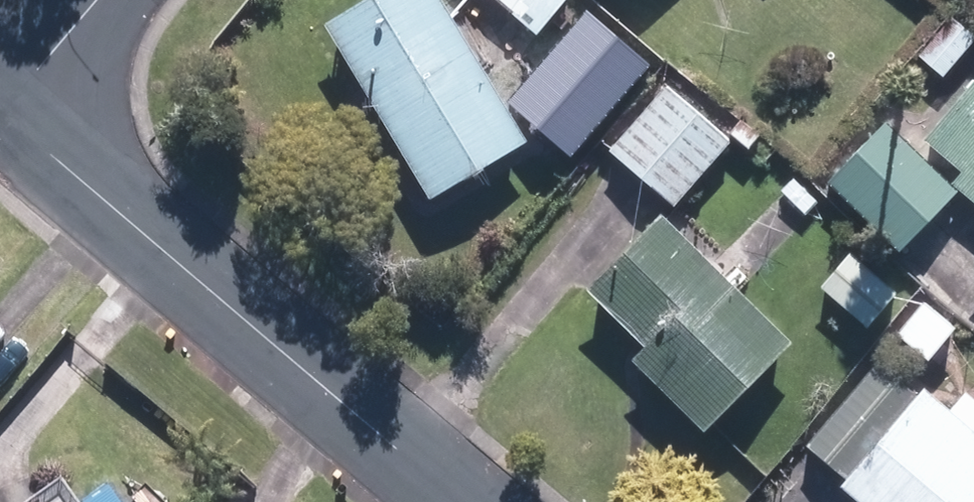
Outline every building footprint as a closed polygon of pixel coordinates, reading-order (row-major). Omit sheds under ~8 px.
[(428,198),(527,140),(444,0),(365,0),(325,23),(428,198)] [(538,37),(569,0),(495,0),(538,37)] [(586,12),(509,103),(571,155),(648,64),(586,12)] [(944,78),(973,41),(973,29),(954,13),(919,57),(944,78)] [(926,135),(962,167),(953,179),(973,197),(973,78),(926,135)] [(608,154),(673,209),(729,144),(664,88),(608,154)] [(726,135),(746,152),(758,138),(737,122),(726,135)] [(828,183),(899,250),(956,192),(885,123),(828,183)] [(632,361),(702,433),(790,346),(663,217),(587,291),(644,350),(632,361)] [(821,289),(868,328),(897,293),(850,254),(821,289)] [(895,332),(927,356),(954,322),(923,298),(895,332)] [(924,390),(918,399),(874,362),(805,444),(849,479),(841,488),(858,501),(973,501),(973,432),(924,390)]
